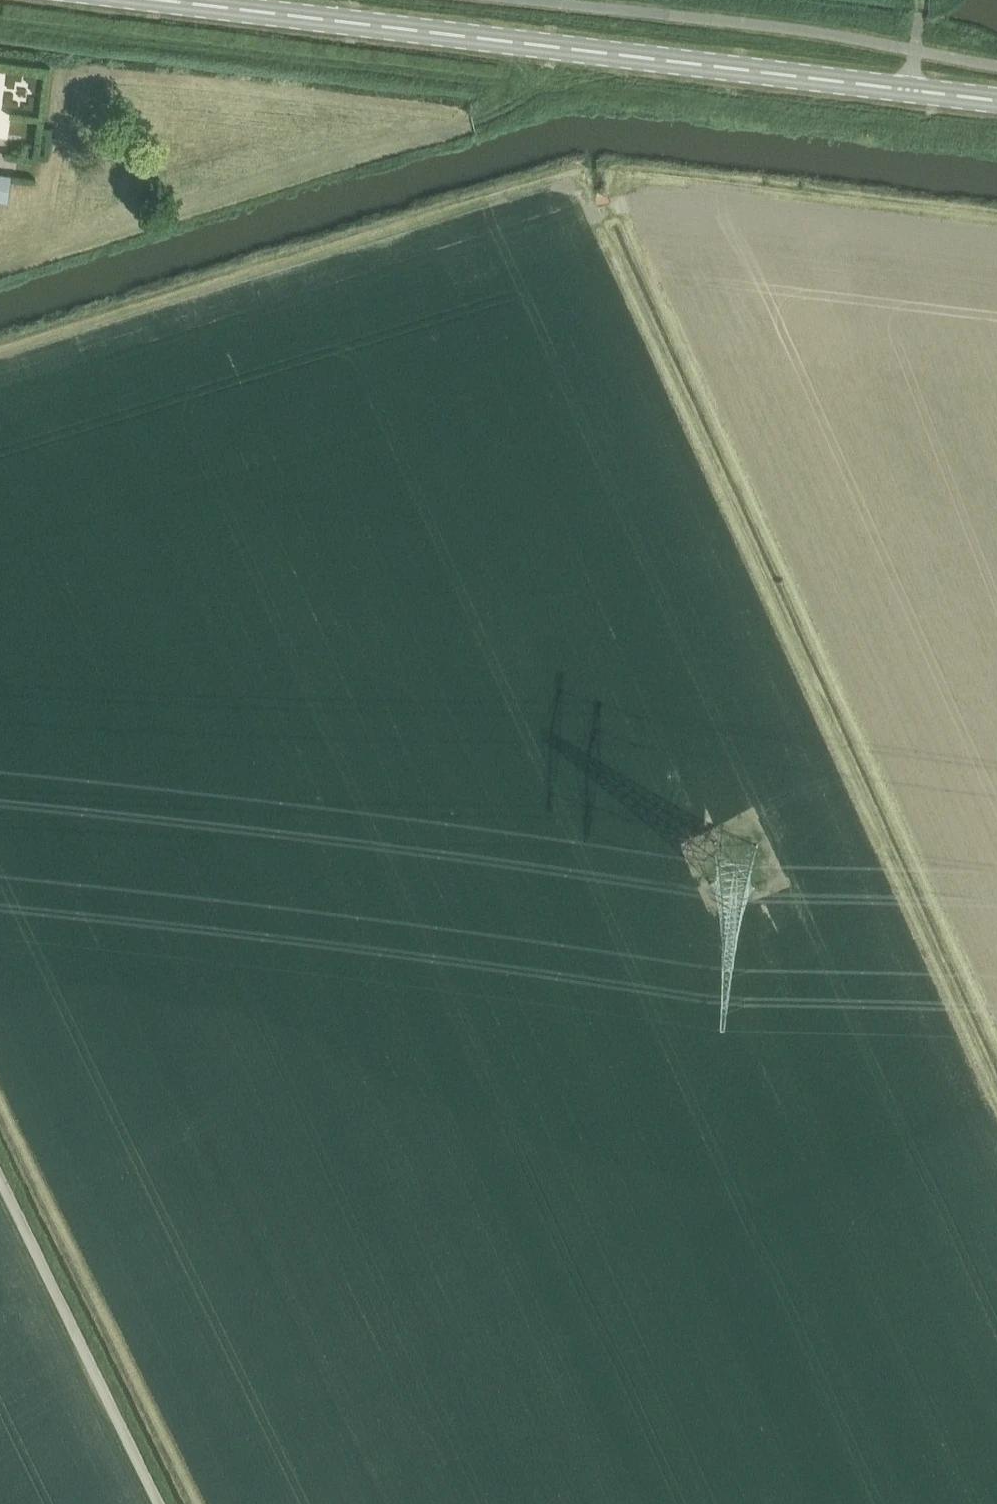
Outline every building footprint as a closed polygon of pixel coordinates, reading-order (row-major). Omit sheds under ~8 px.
[(8,200),(12,175),(0,174),(0,198),(8,200)]
